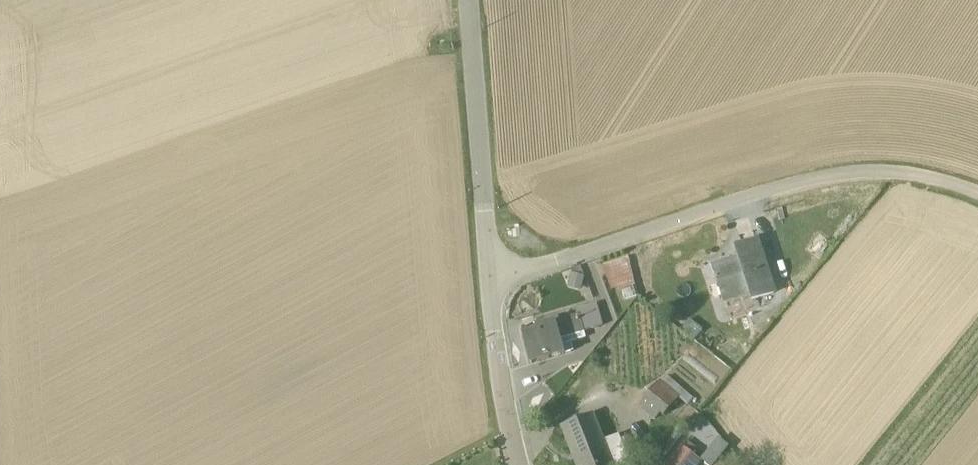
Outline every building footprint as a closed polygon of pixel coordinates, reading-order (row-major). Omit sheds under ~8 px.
[(773,296),(756,242),(734,249),(737,260),(712,268),(724,304),(748,297),(751,303),(773,296)] [(627,259),(602,267),(610,292),(618,290),(619,291),(634,287),(627,259)] [(566,289),(579,293),(583,278),(579,267),(570,271),(571,274),(566,289)] [(602,327),(596,306),(575,312),(576,317),(537,329),(538,332),(523,337),(531,364),(570,353),(572,350),(570,344),(585,340),(583,332),(602,327)] [(645,393),(634,406),(653,423),(659,416),(662,419),(678,400),(686,407),(691,400),(667,378),(662,384),(659,382),(648,395),(645,393)] [(562,429),(576,464),(629,464),(618,436),(604,442),(594,416),(562,429)] [(680,446),(665,464),(699,464),(701,463),(680,446)]
